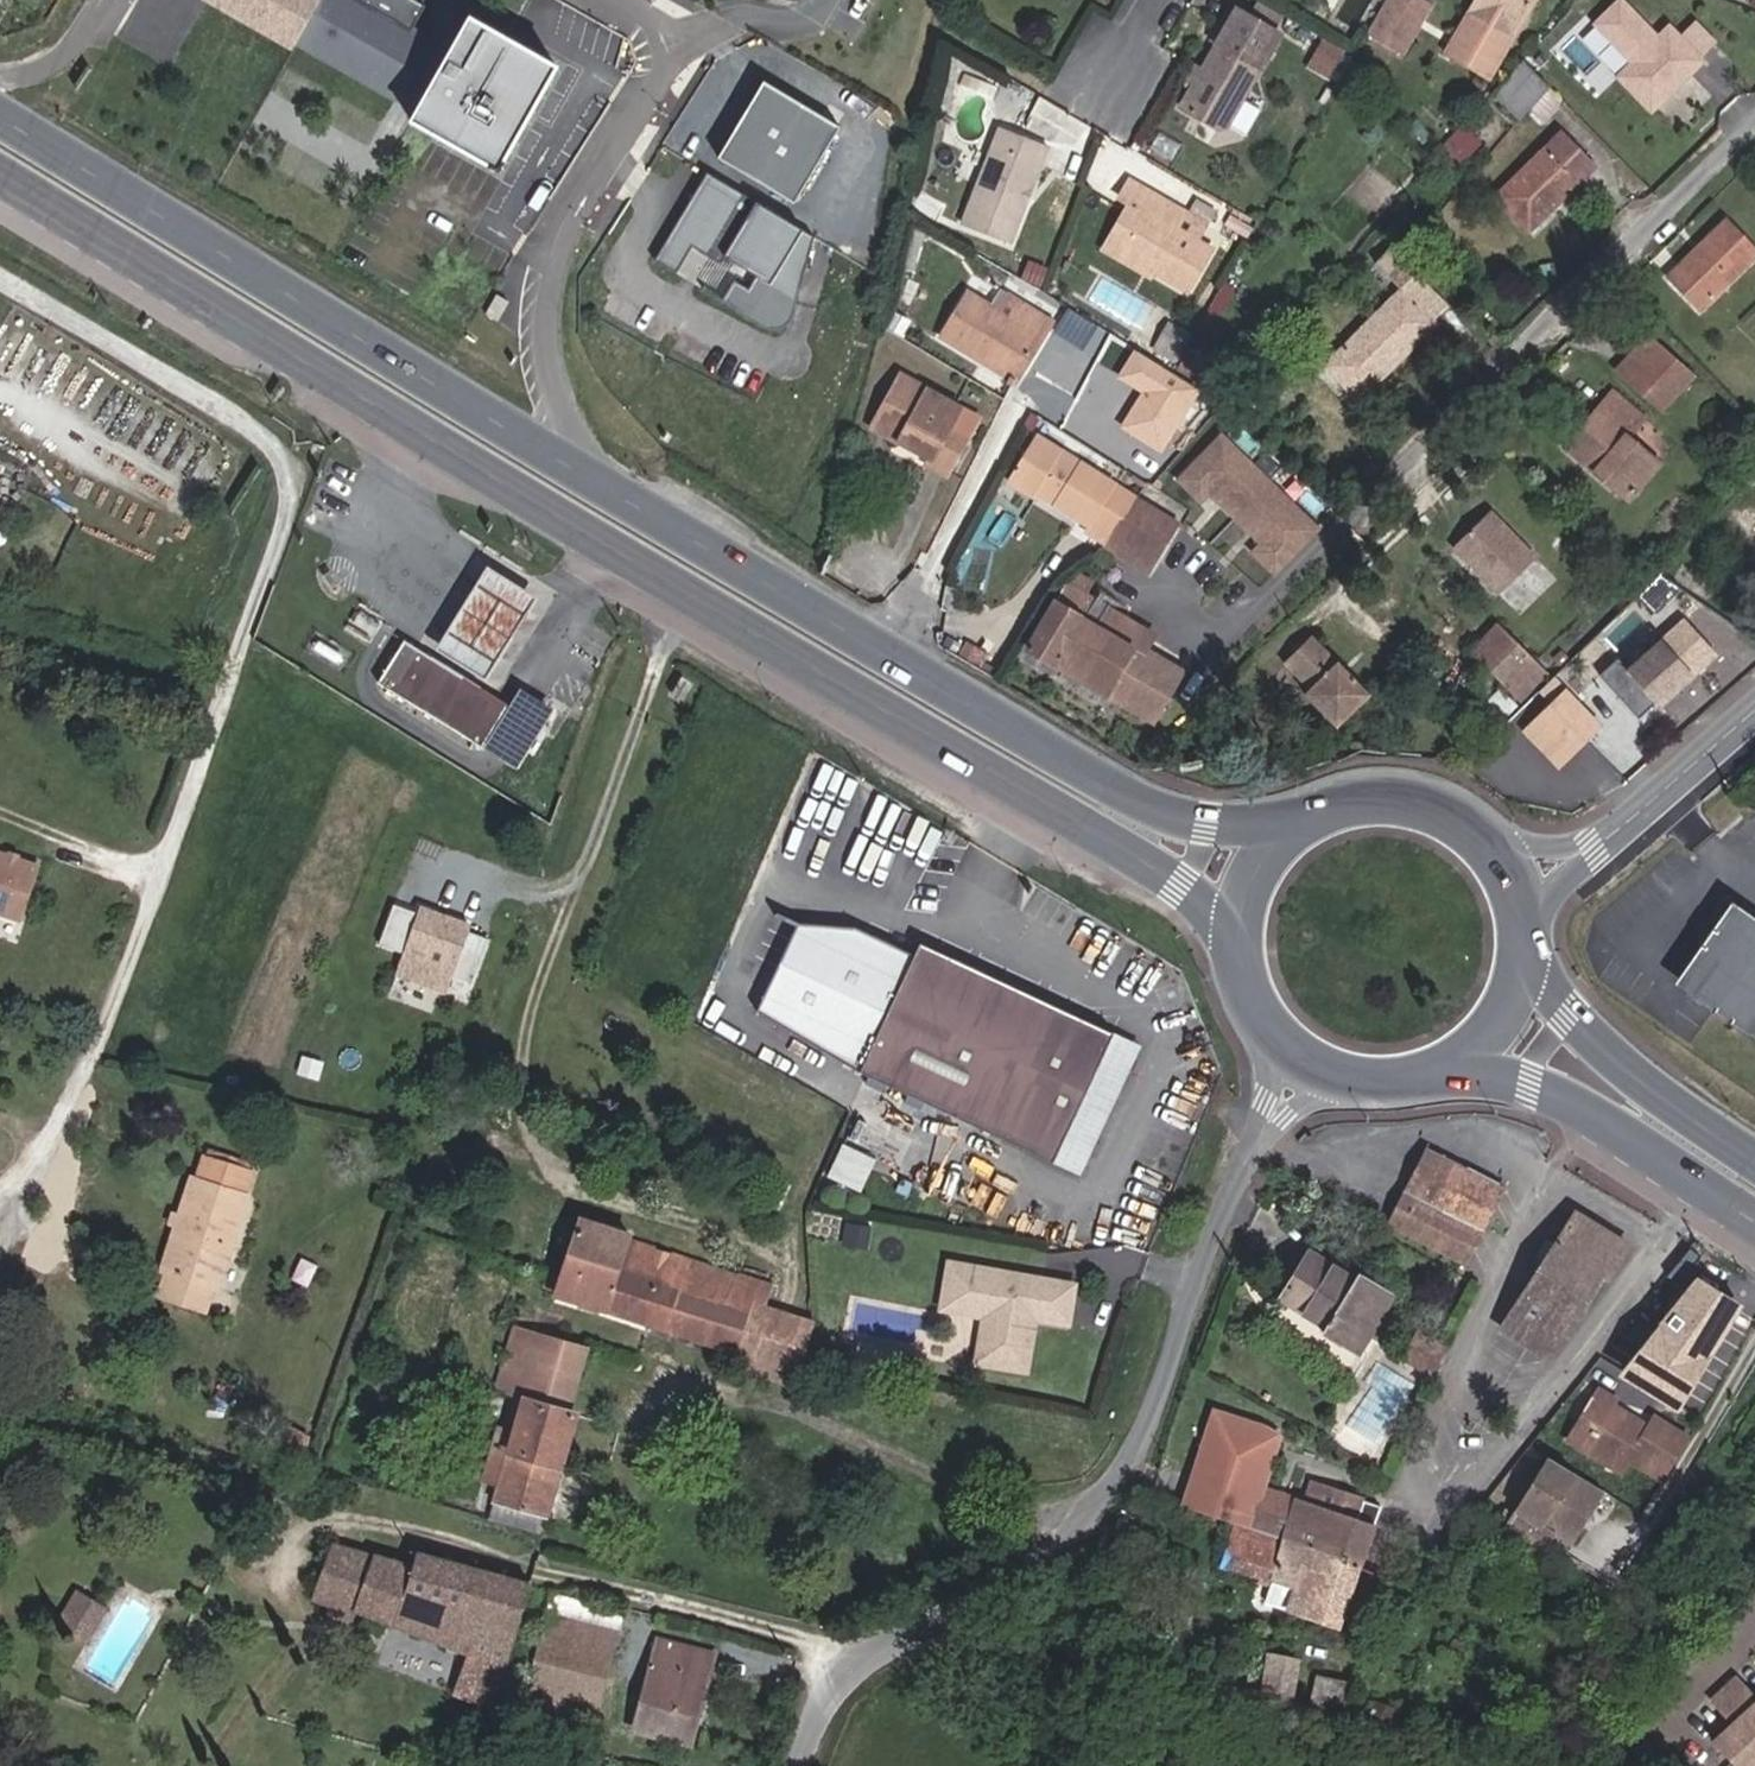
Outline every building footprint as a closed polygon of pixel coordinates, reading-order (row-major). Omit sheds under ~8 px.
[(300,53),(326,3),(320,0),(197,0),(300,53)] [(412,38),(429,6),(416,0),(359,0),(358,1),(355,0),(328,0),(326,3),(300,53),(400,105),(430,47),(412,38)] [(1408,0),(1385,0),(1365,35),(1382,45),(1408,0)] [(1428,2),(1424,0),(1408,0),(1382,45),(1398,54),(1428,2)] [(1533,0),(1477,0),(1453,40),(1495,65),(1533,0)] [(1704,56),(1717,43),(1696,22),(1680,38),(1669,27),(1658,37),(1622,0),(1620,0),(1593,26),(1630,65),(1615,79),(1652,117),(1709,62),(1704,56)] [(1271,32),(1281,14),(1260,2),(1247,18),(1271,32)] [(1238,34),(1247,18),(1235,12),(1227,27),(1238,34)] [(560,68),(471,18),(413,124),(501,173),(560,68)] [(1227,127),(1259,71),(1278,36),(1271,32),(1247,18),(1238,34),(1227,27),(1221,24),(1210,44),(1215,47),(1201,72),(1195,83),(1180,109),(1218,130),(1227,127)] [(1495,65),(1453,40),(1444,56),(1486,80),(1495,65)] [(1330,70),(1340,52),(1322,42),(1312,60),(1330,70)] [(1545,93),(1551,86),(1524,59),(1492,95),(1521,121),(1528,113),(1545,93)] [(1195,83),(1201,72),(1197,70),(1191,81),(1195,83)] [(795,203),(841,127),(765,82),(747,113),(756,118),(747,132),(739,127),(720,158),(795,203)] [(1540,122),(1557,103),(1545,93),(1528,113),(1540,122)] [(1032,188),(1048,147),(999,128),(961,225),(1010,245),(1027,203),(1025,197),(1027,190),(1032,188)] [(1528,233),(1580,183),(1577,180),(1592,166),(1563,135),(1548,150),(1545,147),(1494,198),(1528,233)] [(722,267),(740,278),(753,255),(767,263),(753,285),(745,299),(731,291),(719,311),(787,352),(796,351),(803,348),(808,343),(857,261),(709,173),(657,261),(679,274),(689,257),(718,274),(722,267)] [(1197,241),(1206,225),(1129,181),(1119,199),(1131,205),(1143,212),(1119,253),(1152,272),(1188,292),(1212,250),(1197,241)] [(1119,253),(1143,212),(1131,205),(1103,254),(1147,279),(1152,272),(1119,253)] [(1754,259),(1754,249),(1726,219),(1666,278),(1700,313),(1754,259)] [(1359,400),(1437,323),(1435,321),(1449,306),(1391,248),(1374,264),(1401,291),(1326,366),(1359,400)] [(753,255),(740,278),(753,285),(767,263),(753,255)] [(1021,372),(1052,322),(1008,296),(998,312),(968,293),(941,338),(975,359),(982,348),(1021,372)] [(1175,363),(1191,337),(1169,325),(1154,352),(1175,363)] [(1645,396),(1675,362),(1648,338),(1618,372),(1645,396)] [(1021,372),(982,348),(975,359),(1008,379),(1009,377),(1015,380),(1021,372)] [(1214,392),(1226,372),(1189,350),(1176,370),(1214,392)] [(1662,411),(1692,377),(1675,362),(1645,396),(1662,411)] [(1179,452),(1222,404),(1171,371),(1166,380),(1196,399),(1167,444),(1179,452)] [(946,476),(978,419),(900,376),(872,426),(896,440),(899,434),(911,440),(907,446),(930,458),(926,465),(946,476)] [(1011,387),(1015,380),(1009,377),(1008,379),(1005,384),(1011,387)] [(1167,444),(1196,399),(1166,380),(1161,377),(1133,422),(1167,444)] [(1659,464),(1628,438),(1643,419),(1613,393),(1566,448),(1628,500),(1659,464)] [(911,440),(899,434),(896,440),(907,446),(911,440)] [(1269,484),(1221,437),(1179,480),(1200,500),(1209,491),(1236,518),(1269,484)] [(1176,524),(1037,439),(1010,482),(1033,498),(1035,496),(1041,486),(1058,496),(1051,506),(1088,529),(1086,532),(1104,543),(1103,546),(1147,573),(1176,524)] [(1316,530),(1269,484),(1236,518),(1263,544),(1254,553),(1274,573),(1316,530)] [(1051,506),(1058,496),(1041,486),(1035,496),(1051,506)] [(1499,595),(1536,558),(1490,511),(1452,548),(1499,595)] [(1078,594),(1086,581),(1073,574),(1063,585),(1078,594)] [(1131,649),(1108,635),(1119,617),(1078,594),(1063,585),(1025,649),(1104,695),(1131,649)] [(1134,644),(1142,631),(1119,617),(1108,635),(1131,649),(1134,644)] [(1658,705),(1713,655),(1683,622),(1628,672),(1658,705)] [(1508,688),(1533,663),(1499,629),(1473,654),(1508,688)] [(1371,696),(1312,636),(1283,664),(1308,690),(1321,703),(1316,708),(1337,730),(1371,696)] [(508,704),(405,640),(379,682),(482,747),(508,704)] [(976,668),(985,652),(966,641),(957,657),(976,668)] [(1169,695),(1182,672),(1134,644),(1131,649),(1104,695),(1114,701),(1131,673),(1169,695)] [(1519,700),(1545,675),(1533,663),(1508,688),(1519,700)] [(1152,724),(1169,695),(1131,673),(1114,701),(1152,724)] [(1566,715),(1591,737),(1603,724),(1566,686),(1552,701),(1566,715)] [(1321,703),(1308,690),(1303,695),(1316,708),(1321,703)] [(1512,707),(1496,691),(1468,719),(1484,735),(1512,707)] [(1585,740),(1551,705),(1524,732),(1558,767),(1585,740)] [(39,866),(0,852),(0,915),(20,921),(39,866)] [(472,983),(488,939),(468,932),(470,927),(419,909),(418,913),(393,905),(379,944),(403,953),(397,973),(447,991),(452,976),(472,983)] [(1732,907),(1716,930),(1712,928),(1700,945),(1703,948),(1690,966),(1696,995),(1714,1008),(1711,1012),(1729,1024),(1731,1020),(1754,1036),(1754,923),(1732,907)] [(864,1074),(915,955),(854,927),(797,922),(756,1011),(864,1074)] [(1054,1163),(1115,1034),(920,943),(915,955),(864,1074),(1054,1163)] [(1081,1175),(1142,1046),(1115,1034),(1054,1163),(1081,1175)] [(860,1192),(875,1159),(843,1145),(828,1178),(860,1192)] [(1385,1225),(1469,1267),(1504,1189),(1424,1148),(1385,1225)] [(247,1172),(250,1163),(211,1151),(208,1159),(247,1172)] [(218,1288),(247,1197),(243,1195),(250,1173),(247,1172),(208,1159),(205,1158),(198,1181),(193,1179),(164,1270),(169,1271),(214,1286),(218,1288)] [(1545,1357),(1598,1272),(1608,1279),(1628,1247),(1572,1212),(1500,1328),(1545,1357)] [(772,1287),(628,1242),(630,1235),(580,1220),(562,1275),(579,1280),(585,1259),(658,1282),(750,1311),(763,1315),(772,1287)] [(868,1247),(872,1227),(845,1223),(842,1243),(868,1247)] [(1303,1254),(1276,1302),(1324,1327),(1320,1334),(1357,1354),(1391,1289),(1361,1273),(1356,1282),(1303,1254)] [(645,1323),(658,1282),(585,1259),(579,1280),(562,1275),(555,1295),(645,1323)] [(1068,1324),(1074,1285),(949,1263),(941,1309),(984,1317),(995,1319),(1002,1327),(1000,1341),(989,1338),(984,1364),(1026,1371),(1034,1318),(1068,1324)] [(206,1310),(214,1286),(169,1271),(161,1295),(206,1310)] [(1701,1281),(1622,1376),(1681,1417),(1747,1310),(1701,1281)] [(737,1352),(750,1311),(658,1282),(645,1323),(737,1352)] [(797,1371),(810,1330),(763,1315),(750,1311),(737,1352),(797,1371)] [(1000,1341),(1002,1327),(995,1319),(984,1317),(976,1363),(984,1364),(989,1338),(1000,1341)] [(513,1392),(531,1332),(517,1328),(500,1388),(513,1392)] [(570,1411),(588,1348),(531,1332),(513,1392),(513,1394),(523,1397),(514,1430),(498,1425),(493,1447),(508,1452),(508,1450),(561,1466),(576,1413),(570,1411)] [(1436,1379),(1448,1351),(1418,1333),(1402,1358),(1436,1379)] [(892,1383),(897,1354),(860,1347),(858,1356),(856,1368),(855,1376),(892,1383)] [(797,1371),(737,1352),(733,1367),(792,1386),(797,1371)] [(856,1368),(858,1356),(850,1354),(847,1366),(856,1368)] [(1663,1480),(1689,1438),(1654,1417),(1648,1427),(1644,1433),(1632,1426),(1636,1419),(1612,1405),(1615,1400),(1598,1389),(1579,1421),(1595,1431),(1584,1448),(1622,1472),(1630,1459),(1663,1480)] [(1263,1488),(1281,1434),(1265,1426),(1217,1410),(1185,1506),(1237,1524),(1361,1567),(1376,1525),(1360,1520),(1366,1502),(1315,1484),(1308,1502),(1298,1499),(1298,1500),(1263,1488)] [(1644,1433),(1648,1427),(1636,1419),(1632,1426),(1644,1433)] [(1584,1448),(1595,1431),(1579,1421),(1568,1438),(1584,1448)] [(542,1535),(561,1466),(508,1450),(508,1452),(493,1447),(483,1480),(498,1484),(488,1520),(542,1535)] [(1606,1490),(1556,1456),(1509,1524),(1546,1544),(1556,1529),(1572,1540),(1606,1490)] [(1361,1567),(1237,1524),(1223,1567),(1272,1583),(1292,1589),(1285,1609),(1341,1627),(1361,1567)] [(329,1607),(351,1548),(332,1542),(311,1600),(329,1607)] [(495,1709),(531,1583),(416,1552),(412,1565),(351,1548),(329,1607),(323,1622),(349,1631),(357,1611),(467,1654),(452,1694),(495,1709)] [(1285,1609),(1292,1589),(1272,1583),(1265,1603),(1285,1609)] [(71,1635),(93,1599),(78,1590),(56,1626),(71,1635)] [(619,1630),(624,1612),(553,1594),(548,1612),(619,1630)] [(86,1644),(108,1607),(93,1599),(71,1635),(86,1644)] [(596,1718),(619,1630),(548,1612),(530,1683),(564,1692),(560,1708),(596,1718)] [(693,1708),(707,1653),(657,1640),(633,1731),(656,1737),(660,1723),(694,1732),(700,1710),(693,1708)] [(700,1710),(714,1655),(707,1653),(693,1708),(700,1710)] [(1291,1701),(1299,1664),(1270,1658),(1264,1690),(1240,1686),(1239,1692),(1213,1687),(1210,1701),(1296,1718),(1299,1703),(1291,1701)] [(1736,1674),(1722,1687),(1745,1713),(1754,1704),(1754,1697),(1736,1674)] [(1342,1719),(1350,1682),(1316,1675),(1308,1712),(1342,1719)] [(560,1708),(564,1692),(530,1683),(526,1699),(560,1708)] [(1731,1726),(1745,1713),(1722,1687),(1708,1700),(1731,1726)] [(1745,1713),(1754,1724),(1754,1704),(1745,1713)] [(1745,1713),(1731,1726),(1712,1742),(1734,1765),(1754,1765),(1754,1724),(1745,1713)] [(691,1746),(694,1732),(660,1723),(656,1737),(691,1746)]
